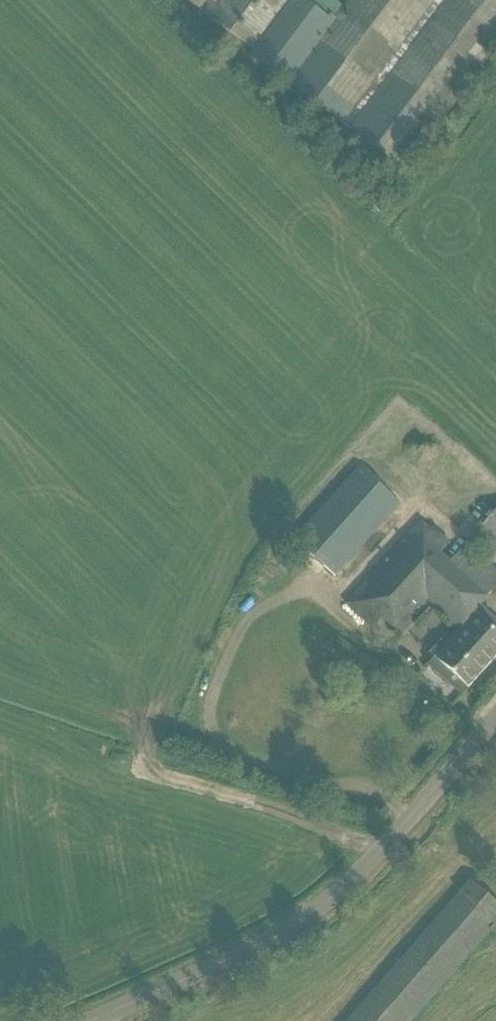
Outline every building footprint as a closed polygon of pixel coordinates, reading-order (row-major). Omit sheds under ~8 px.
[(253,57),(295,0),(178,0),(253,57)] [(253,57),(403,170),(495,47),(495,0),(351,0),(344,9),(333,0),(295,0),(253,57)] [(296,542),(336,579),(401,506),(361,470),(296,542)] [(495,544),(495,513),(481,530),(495,544)] [(403,637),(434,602),(462,628),(462,629),(466,624),(464,623),(473,613),(481,605),(495,588),(495,570),(468,544),(450,564),(440,556),(450,545),(433,530),(431,532),(420,523),(346,605),(374,630),(383,619),(403,637)] [(447,645),(435,659),(468,689),(495,658),(495,619),(481,605),(473,613),(464,623),(466,624),(462,629),(462,628),(461,629),(447,645)] [(492,928),(495,932),(495,904),(470,881),(348,1020),(411,1020),(492,928)]
